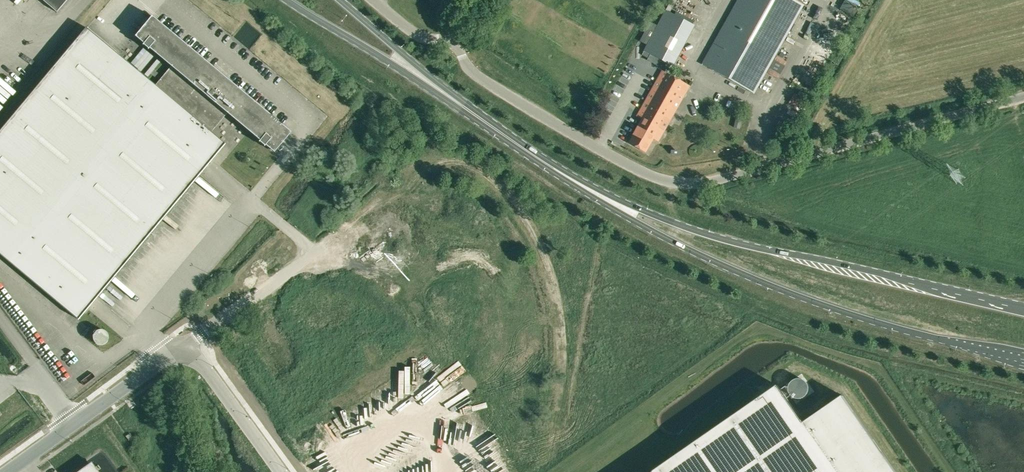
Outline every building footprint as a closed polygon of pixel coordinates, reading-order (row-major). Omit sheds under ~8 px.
[(57,12),(67,0),(42,0),(57,12)] [(701,64),(754,93),(803,5),(794,0),(737,0),(701,64)] [(666,10),(644,51),(671,65),(692,25),(666,10)] [(171,66),(155,85),(86,27),(0,131),(0,254),(78,320),(225,144),(211,132),(227,113),(260,140),(259,142),(264,147),(265,145),(274,152),(291,132),(152,16),(135,36),(144,44),(142,45),(148,50),(149,48),(171,66)] [(642,118),(629,142),(645,151),(653,138),(658,141),(689,86),(662,71),(637,115),(642,118)] [(735,119),(733,128),(740,129),(741,120),(735,119)] [(99,344),(102,344),(104,344),(107,342),(108,340),(109,337),(109,335),(108,332),(106,330),(104,329),(102,328),(99,328),(96,329),(95,331),(93,333),(93,336),(93,339),(94,341),(96,343),(99,344)] [(652,471),(897,471),(843,395),(805,422),(787,397),(691,463),(682,451),(652,471)] [(91,462),(88,464),(77,471),(99,471),(91,462)]
